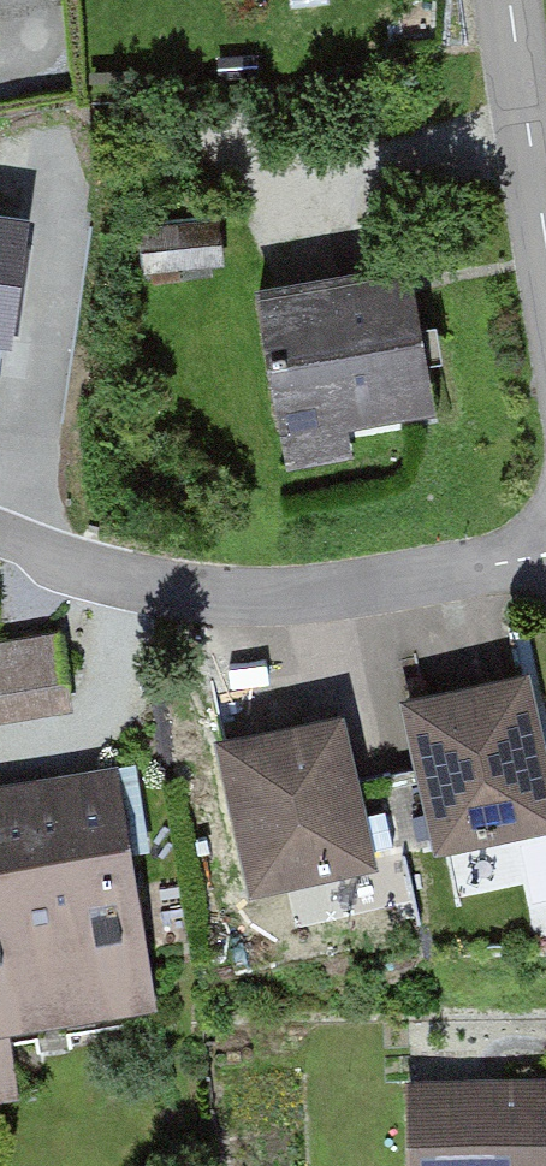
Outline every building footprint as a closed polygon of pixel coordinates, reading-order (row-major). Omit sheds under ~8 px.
[(0,199),(0,330),(15,332),(33,204),(0,199)] [(409,260),(253,289),(287,473),(356,460),(351,431),(437,415),(409,260)] [(0,640),(0,720),(74,709),(63,631),(0,640)] [(400,695),(414,761),(433,849),(545,825),(545,753),(528,667),(400,695)] [(341,711),(214,739),(247,889),(373,862),(354,774),(341,711)] [(414,761),(354,774),(373,862),(433,849),(414,761)] [(0,783),(0,1022),(159,996),(121,764),(0,783)] [(402,1077),(403,1165),(545,1165),(545,1076),(402,1077)]
